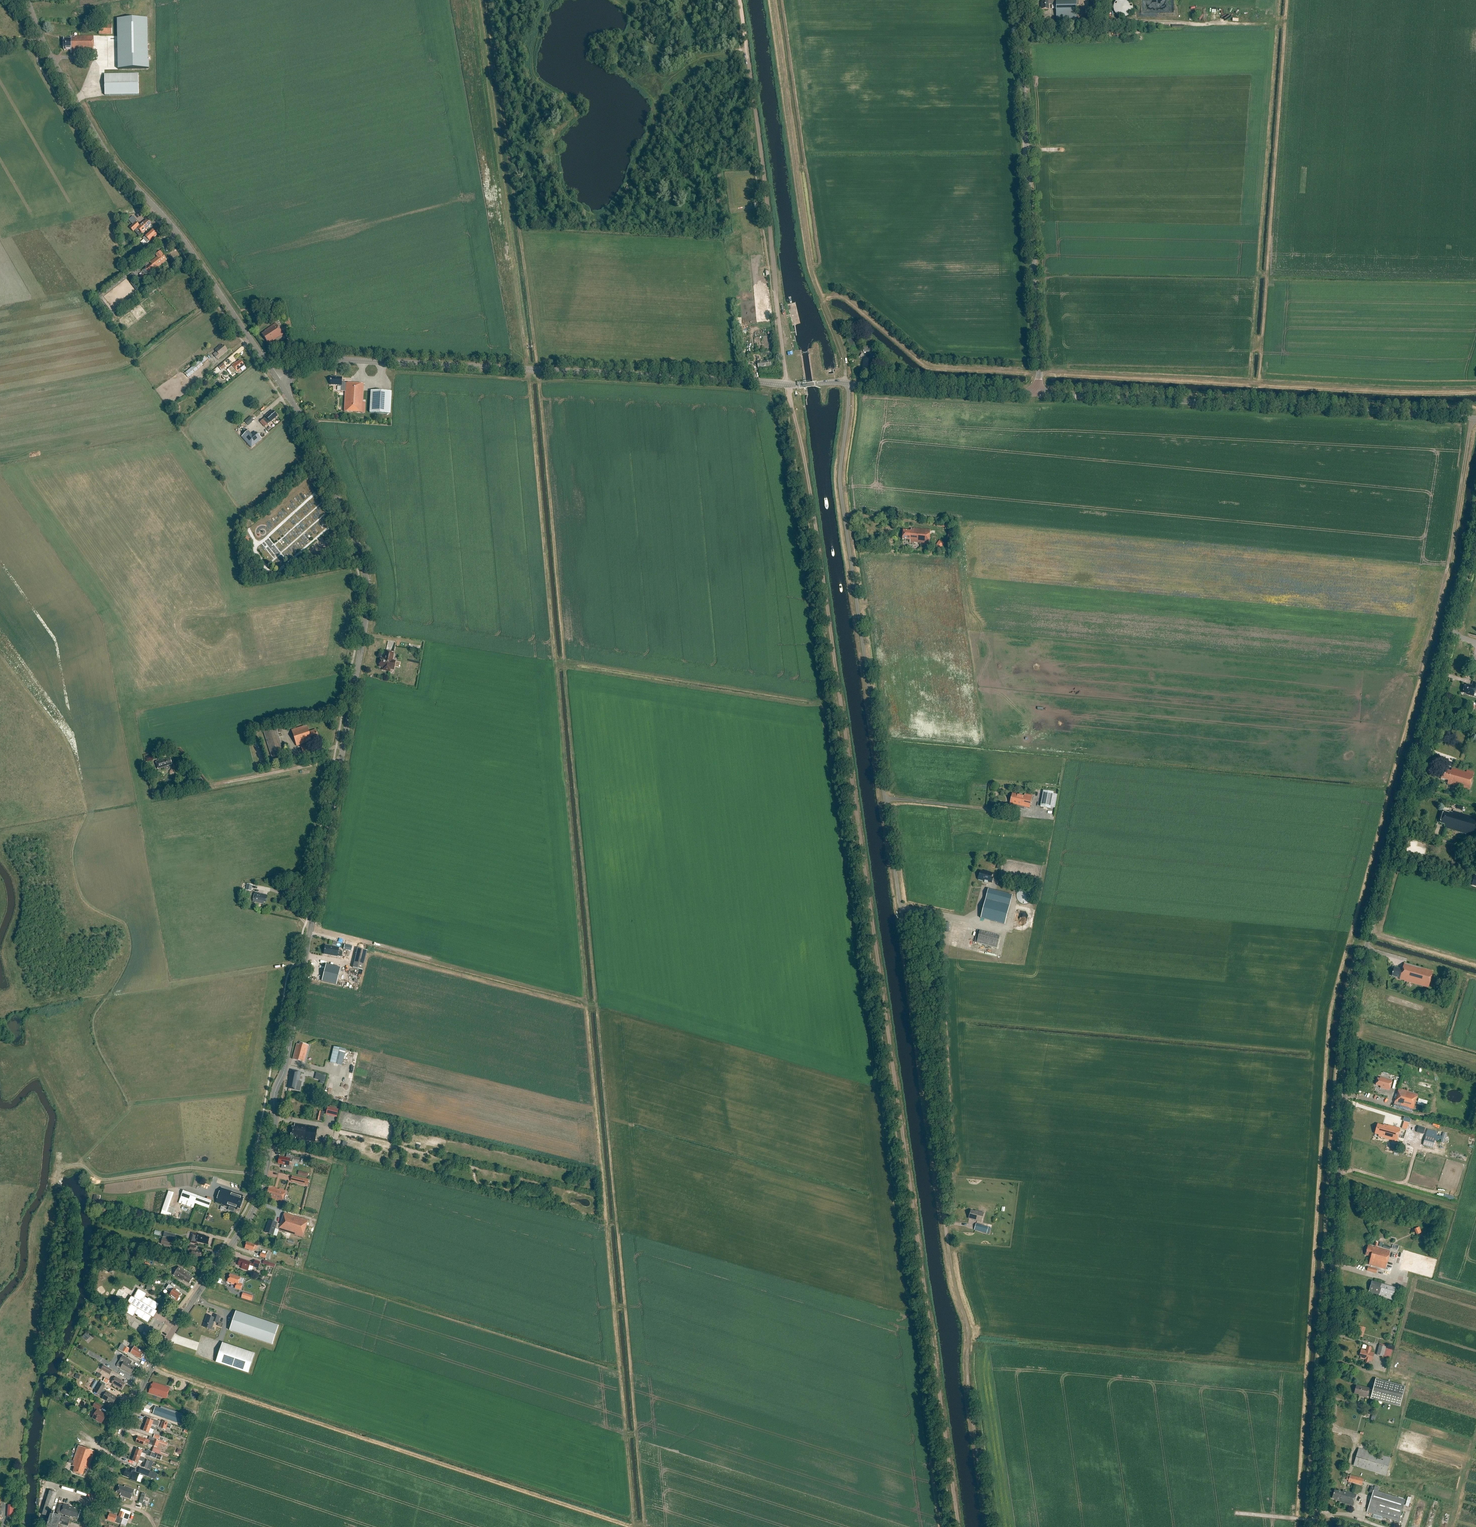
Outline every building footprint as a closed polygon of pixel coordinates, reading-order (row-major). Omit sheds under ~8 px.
[(1041,10),(1049,10),(1049,5),(1056,5),(1057,22),(1077,21),(1077,0),(1041,0),(1041,10)] [(1114,8),(1114,11),(1116,13),(1117,15),(1120,17),(1122,18),(1125,17),(1127,17),(1130,15),(1131,13),(1132,11),(1133,8),(1132,5),(1131,3),(1129,1),(1128,0),(1119,0),(1117,1),(1115,3),(1114,6),(1114,8)] [(117,17),(117,69),(145,69),(145,17),(117,17)] [(112,25),(99,25),(100,35),(112,35),(112,25)] [(71,39),(64,39),(64,50),(71,50),(71,53),(94,53),(94,36),(74,36),(74,37),(71,37),(71,39)] [(138,74),(104,75),(105,95),(139,95),(138,74)] [(136,222),(126,231),(130,235),(137,228),(142,234),(148,229),(147,228),(151,225),(147,220),(144,223),(144,222),(139,226),(136,222)] [(153,230),(143,238),(147,244),(157,235),(153,230)] [(149,249),(146,245),(139,250),(143,254),(149,249)] [(166,259),(161,252),(156,255),(158,257),(150,263),(152,265),(151,266),(150,265),(142,272),(145,275),(144,276),(145,278),(146,277),(149,280),(151,278),(150,277),(153,275),(150,271),(154,268),(155,269),(166,261),(165,260),(166,259)] [(105,312),(110,309),(101,298),(96,301),(105,312)] [(265,332),(261,334),(268,344),(273,340),(273,341),(281,336),(281,337),(283,335),(275,324),(265,331),(265,332)] [(767,344),(767,336),(754,337),(755,347),(760,346),(760,345),(767,344)] [(218,353),(215,356),(218,359),(228,351),(224,346),(222,347),(221,346),(215,350),(218,353)] [(185,374),(188,378),(209,361),(205,356),(185,374)] [(742,359),(743,369),(751,368),(750,358),(742,359)] [(863,370),(864,370),(864,374),(872,375),(872,368),(874,368),(874,360),(863,359),(863,370)] [(240,369),(244,366),(240,360),(236,363),(235,363),(232,365),(232,366),(228,369),(233,375),(237,372),(241,370),(240,369)] [(365,413),(365,401),(363,401),(364,384),(346,383),(344,383),(342,383),(342,378),(331,377),(330,385),(341,386),(340,392),(345,392),(344,411),(365,413)] [(371,391),(370,413),(390,414),(391,392),(371,391)] [(265,417),(266,418),(261,422),(265,427),(278,416),(273,411),(270,413),(270,412),(265,417)] [(254,420),(251,416),(245,422),(248,426),(254,420)] [(242,436),(251,448),(262,439),(256,432),(252,435),(248,430),(242,436)] [(911,541),(910,543),(929,545),(931,530),(914,528),(914,529),(911,529),(911,531),(903,530),(902,540),(911,541)] [(940,540),(935,546),(940,549),(944,544),(940,540)] [(380,665),(379,667),(383,667),(383,670),(390,671),(390,669),(394,670),(396,661),(392,661),(393,653),(386,652),(385,656),(386,657),(385,659),(381,658),(381,660),(379,661),(379,663),(380,665)] [(1469,695),(1473,697),(1475,691),(1475,683),(1473,682),(1472,686),(1466,685),(1466,687),(1465,686),(1463,693),(1469,695)] [(307,725),(292,730),(297,746),(317,740),(316,739),(319,738),(316,730),(309,732),(307,725)] [(286,756),(277,727),(264,731),(273,760),(286,756)] [(311,744),(301,747),(303,754),(313,751),(311,744)] [(169,765),(172,764),(170,758),(165,759),(164,759),(163,759),(163,760),(161,761),(160,760),(158,760),(158,761),(158,762),(156,762),(158,769),(164,767),(164,768),(164,769),(165,769),(165,770),(166,770),(167,770),(168,770),(169,769),(170,768),(170,767),(170,766),(169,765)] [(1441,779),(1448,781),(1447,784),(1469,790),(1474,772),(1467,770),(1466,773),(1452,769),(1451,772),(1443,770),(1441,779)] [(1043,791),(1040,806),(1051,808),(1054,793),(1043,791)] [(1024,796),(1012,794),(1010,804),(1012,804),(1011,810),(1016,811),(1016,808),(1024,810),(1025,807),(1030,808),(1033,796),(1025,794),(1024,796)] [(1453,811),(1452,813),(1450,812),(1449,813),(1443,812),(1440,823),(1444,824),(1445,828),(1465,834),(1464,836),(1473,839),(1473,838),(1475,838),(1475,831),(1475,828),(1475,818),(1453,811)] [(980,871),(978,880),(979,880),(992,883),(994,876),(992,875),(993,874),(989,873),(989,872),(985,871),(984,872),(980,871)] [(1017,893),(1017,896),(1017,898),(1018,901),(1020,902),(1022,904),(1025,904),(1027,904),(1029,902),(1031,901),(1032,898),(1033,896),(1032,893),(1031,891),(1029,889),(1027,888),(1025,888),(1022,888),(1020,889),(1018,891),(1017,893)] [(1013,896),(988,889),(981,918),(1005,925),(1013,896)] [(256,892),(255,895),(253,902),(264,904),(264,902),(266,902),(267,895),(256,892)] [(997,948),(1000,936),(979,931),(977,943),(997,948)] [(339,951),(339,948),(326,945),(324,954),(338,957),(338,956),(342,957),(343,951),(339,951)] [(358,948),(353,968),(363,970),(367,951),(358,948)] [(1392,973),(1392,974),(1392,976),(1400,978),(1399,979),(1405,981),(1404,981),(1428,988),(1433,972),(1404,963),(1402,970),(1394,967),(1393,973),(1392,973)] [(341,968),(326,964),(322,981),(336,985),(341,968)] [(297,1044),(293,1059),(304,1062),(309,1045),(300,1043),(299,1045),(297,1044)] [(334,1046),(330,1063),(342,1066),(346,1049),(334,1046)] [(300,1079),(301,1072),(291,1070),(289,1080),(290,1080),(289,1088),(296,1090),(300,1091),(302,1082),(298,1081),(298,1079),(300,1079)] [(1380,1079),(1378,1079),(1376,1085),(1381,1087),(1380,1088),(1390,1091),(1392,1081),(1380,1078),(1380,1079)] [(1418,1093),(1399,1088),(1394,1105),(1413,1110),(1418,1093)] [(339,1110),(328,1107),(326,1114),(337,1117),(339,1110)] [(292,1126),(291,1136),(296,1137),(296,1138),(315,1142),(318,1128),(295,1124),(295,1127),(292,1126)] [(1397,1142),(1401,1129),(1388,1125),(1388,1126),(1384,1125),(1383,1127),(1377,1125),(1375,1133),(1379,1134),(1378,1137),(1397,1142)] [(1435,1138),(1425,1136),(1423,1145),(1433,1148),(1435,1138)] [(293,1162),(293,1163),(299,1164),(300,1158),(294,1157),(293,1160),(290,1159),(280,1157),(278,1164),(282,1164),(283,1169),(290,1170),(291,1166),(289,1166),(290,1162),(293,1162)] [(309,1180),(305,1179),(305,1178),(292,1175),(291,1181),(303,1184),(308,1185),(309,1180)] [(275,1188),(270,1186),(270,1189),(268,1189),(266,1197),(282,1202),(286,1191),(278,1189),(278,1190),(274,1189),(275,1188)] [(243,1198),(242,1197),(243,1195),(221,1188),(216,1202),(236,1210),(237,1208),(239,1209),(243,1198)] [(171,1213),(168,1212),(173,1192),(167,1191),(161,1216),(170,1218),(171,1213)] [(198,1195),(195,1203),(209,1208),(212,1200),(198,1195)] [(971,1210),(969,1219),(982,1222),(984,1213),(976,1211),(975,1211),(971,1210)] [(276,1228),(279,1229),(279,1230),(302,1238),(308,1221),(284,1213),(281,1224),(269,1221),(266,1232),(273,1235),(276,1228)] [(988,1227),(976,1224),(974,1230),(983,1233),(983,1231),(987,1232),(988,1227)] [(175,1240),(176,1235),(164,1232),(163,1237),(175,1240)] [(196,1242),(208,1245),(209,1238),(202,1236),(203,1235),(198,1234),(196,1242)] [(175,1241),(162,1238),(161,1244),(174,1247),(175,1241)] [(245,1246),(245,1247),(245,1248),(253,1251),(253,1249),(256,1250),(257,1246),(246,1242),(245,1246)] [(191,1252),(190,1256),(200,1258),(202,1251),(196,1249),(196,1246),(189,1245),(188,1251),(191,1252)] [(1366,1255),(1371,1257),(1369,1265),(1386,1269),(1391,1252),(1368,1245),(1366,1255)] [(242,1266),(241,1268),(248,1270),(250,1265),(258,1268),(260,1262),(254,1260),(254,1263),(239,1259),(237,1265),(242,1266)] [(190,1275),(179,1267),(174,1275),(183,1281),(184,1280),(189,1284),(193,1278),(190,1276),(190,1275)] [(230,1274),(228,1282),(232,1283),(231,1284),(236,1285),(235,1288),(241,1290),(243,1284),(239,1283),(241,1277),(230,1274)] [(1372,1282),(1368,1293),(1392,1300),(1396,1288),(1372,1282)] [(171,1292),(169,1295),(177,1301),(182,1294),(169,1285),(166,1289),(171,1292)] [(147,1294),(138,1289),(133,1297),(131,1296),(128,1303),(130,1304),(125,1312),(133,1317),(135,1314),(138,1316),(137,1317),(148,1323),(152,1317),(154,1318),(152,1317),(155,1311),(157,1312),(155,1311),(159,1304),(149,1298),(148,1299),(145,1297),(147,1294)] [(236,1312),(229,1331),(272,1345),(278,1326),(236,1312)] [(208,1315),(204,1327),(212,1329),(214,1321),(219,1323),(220,1317),(215,1315),(215,1317),(208,1315)] [(222,1343),(216,1362),(248,1373),(254,1354),(222,1343)] [(144,1353),(134,1347),(135,1346),(133,1344),(130,1348),(132,1349),(130,1353),(141,1359),(144,1353)] [(1379,1345),(1377,1355),(1383,1357),(1386,1347),(1379,1345)] [(1370,1352),(1371,1348),(1368,1347),(1366,1351),(1361,1350),(1360,1356),(1361,1356),(1361,1358),(1372,1361),(1374,1353),(1370,1352)] [(1386,1347),(1383,1357),(1390,1359),(1393,1349),(1386,1347)] [(131,1374),(135,1367),(132,1366),(134,1362),(129,1359),(123,1356),(120,1361),(123,1363),(120,1369),(126,1372),(126,1371),(131,1374)] [(104,1365),(101,1370),(110,1375),(113,1370),(104,1365)] [(120,1380),(121,1380),(116,1377),(112,1384),(122,1390),(126,1384),(120,1380)] [(1356,1385),(1354,1394),(1359,1395),(1359,1396),(1367,1398),(1367,1397),(1371,1398),(1400,1406),(1405,1386),(1376,1379),(1373,1391),(1369,1390),(1369,1389),(1356,1385)] [(151,1384),(148,1393),(166,1399),(170,1388),(153,1382),(152,1385),(151,1384)] [(105,1387),(100,1383),(94,1393),(100,1396),(101,1394),(104,1396),(103,1397),(103,1398),(103,1399),(106,1401),(107,1400),(113,1404),(117,1397),(104,1389),(105,1387)] [(93,1406),(95,1408),(94,1409),(95,1411),(97,1412),(93,1417),(102,1423),(107,1415),(100,1411),(102,1406),(96,1402),(93,1406)] [(178,1423),(183,1425),(184,1421),(187,1421),(188,1416),(162,1407),(161,1409),(156,1407),(153,1415),(178,1423)] [(163,1421),(160,1428),(166,1430),(168,1423),(163,1421)] [(146,1425),(143,1431),(149,1433),(151,1428),(155,1430),(155,1428),(151,1426),(151,1427),(146,1425)] [(160,1440),(159,1440),(155,1439),(153,1442),(146,1439),(146,1440),(138,1437),(136,1443),(144,1445),(144,1443),(149,1445),(149,1444),(153,1446),(157,1447),(159,1443),(167,1447),(168,1443),(160,1440)] [(72,1466),(74,1467),(73,1472),(83,1476),(85,1469),(88,1470),(94,1451),(78,1446),(73,1461),(69,1460),(68,1463),(72,1464),(72,1466)] [(1358,1449),(1353,1466),(1386,1476),(1391,1459),(1358,1449)] [(140,1461),(144,1463),(142,1467),(147,1469),(150,1462),(146,1461),(146,1460),(144,1459),(145,1458),(141,1457),(140,1457),(135,1455),(133,1461),(139,1464),(140,1461)] [(136,1469),(130,1468),(129,1471),(126,1469),(123,1476),(131,1479),(131,1480),(137,1482),(140,1474),(135,1472),(136,1469)] [(1351,1475),(1348,1482),(1362,1486),(1364,1479),(1351,1475)] [(121,1496),(120,1501),(122,1502),(123,1497),(131,1500),(135,1490),(125,1486),(124,1488),(119,1486),(117,1493),(121,1495),(120,1496),(121,1496)] [(1332,1498),(1340,1501),(1340,1502),(1353,1506),(1357,1495),(1345,1491),(1343,1491),(1343,1492),(1335,1490),(1332,1498)] [(53,1508),(57,1493),(49,1491),(42,1514),(50,1517),(47,1526),(48,1526),(68,1526),(71,1519),(51,1513),(53,1508)] [(1373,1491),(1367,1512),(1399,1522),(1405,1500),(1373,1491)] [(64,1504),(63,1505),(59,1504),(56,1512),(59,1513),(59,1512),(61,1513),(60,1514),(70,1517),(70,1516),(74,1517),(78,1518),(80,1510),(74,1509),(74,1507),(64,1504)] [(110,1514),(108,1520),(115,1523),(121,1525),(123,1519),(127,1520),(129,1515),(121,1512),(119,1517),(110,1514)]
